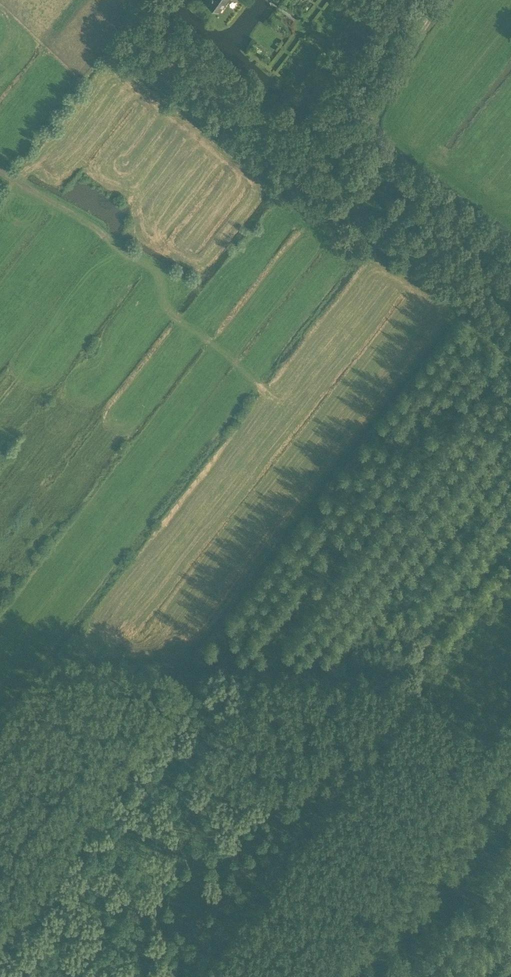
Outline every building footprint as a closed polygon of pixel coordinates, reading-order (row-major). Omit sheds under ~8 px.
[(208,3),(219,12),(228,0),(210,0),(208,3)]
